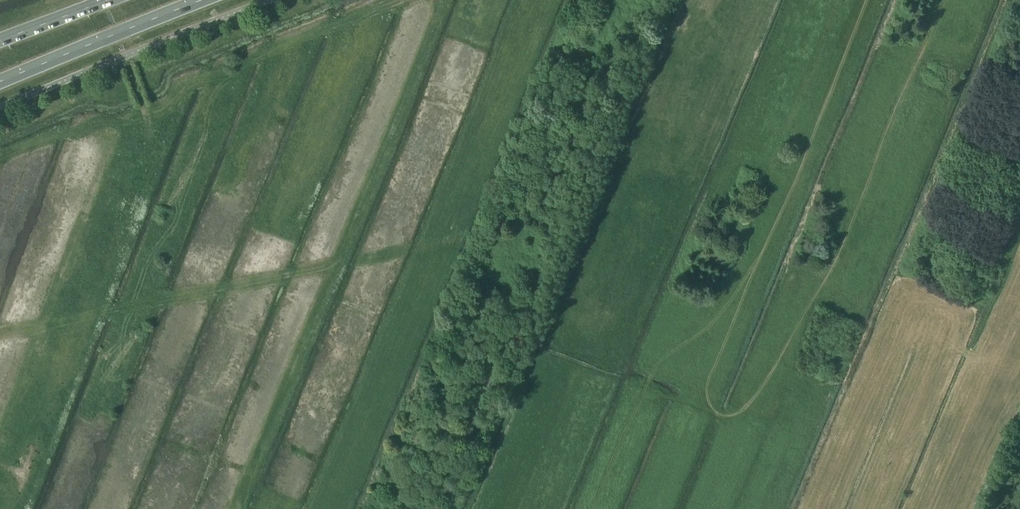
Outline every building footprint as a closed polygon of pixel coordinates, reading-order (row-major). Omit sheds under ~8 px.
[(296,356),(302,359),(306,349),(301,346),(296,356)]
